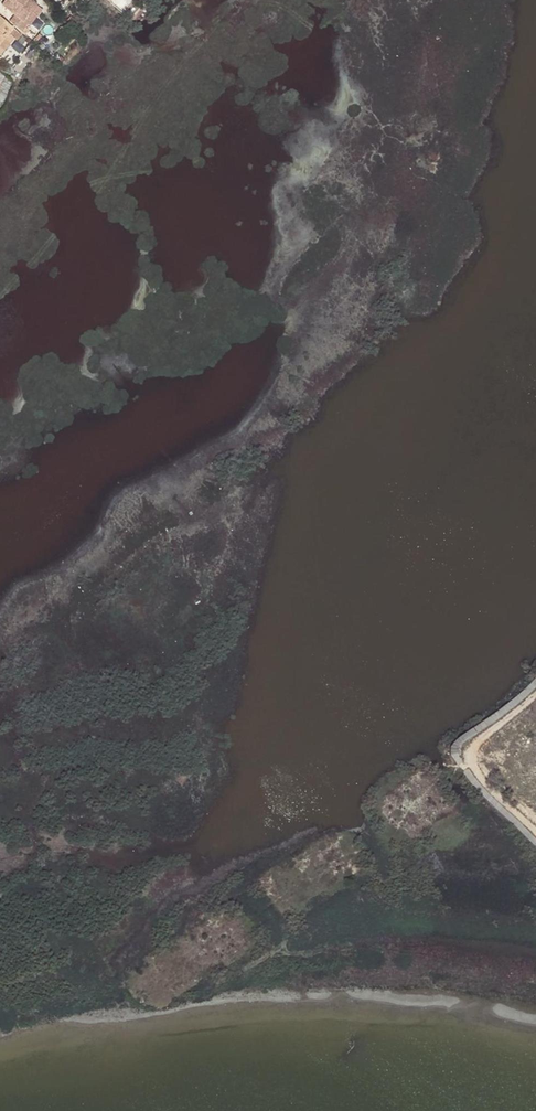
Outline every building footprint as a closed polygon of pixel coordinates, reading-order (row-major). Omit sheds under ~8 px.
[(32,0),(8,0),(3,6),(16,16),(11,23),(23,34),(29,26),(26,23),(39,6),(32,0)] [(14,39),(18,42),(22,36),(0,17),(0,56),(14,39)]
